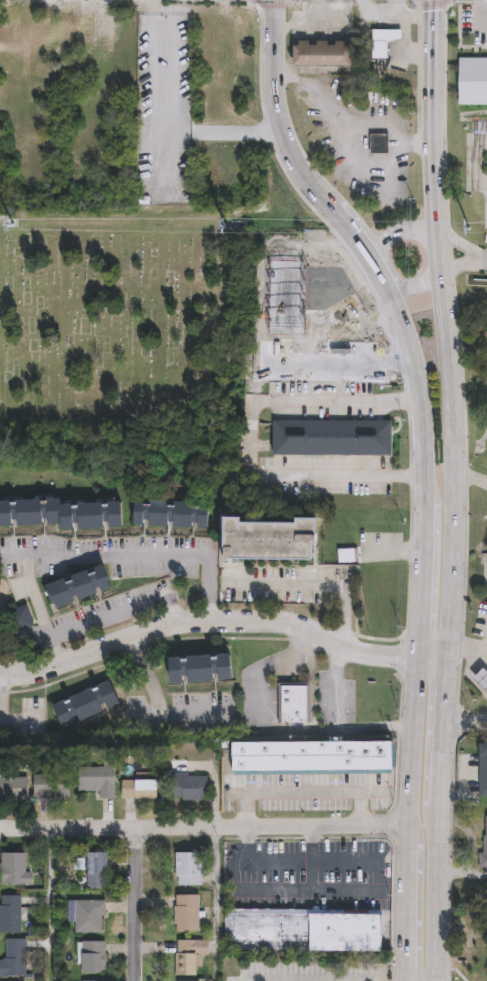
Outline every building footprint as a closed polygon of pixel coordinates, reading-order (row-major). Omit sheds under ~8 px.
[(400,28),(400,37),(386,41),(386,58),(369,57),(369,28),(400,28)] [(346,65),(291,64),(291,45),(296,45),(297,40),(307,40),(307,44),(314,44),(314,39),(325,40),(325,44),(332,44),(332,40),(343,40),(343,45),(346,45),(346,65)] [(460,59),(486,59),(486,106),(460,106),(460,59)] [(367,132),(385,132),(386,151),(367,151),(367,132)] [(270,452),(270,417),(374,418),(388,418),(388,452),(270,452)] [(62,526),(0,528),(0,501),(62,500),(62,505),(123,503),(124,529),(62,531),(62,526)] [(136,526),(137,501),(211,504),(210,530),(136,526)] [(236,521),(291,521),(291,516),(317,516),(317,558),(220,559),(220,516),(236,515),(236,521)] [(47,585),(106,567),(113,592),(54,609),(47,585)] [(35,627),(17,634),(9,613),(27,606),(35,627)] [(172,684),(171,658),(233,656),(234,682),(172,684)] [(481,665),(486,671),(486,694),(469,676),(481,665)] [(63,729),(54,705),(112,683),(121,707),(63,729)] [(310,685),(310,725),(279,725),(279,685),(310,685)] [(229,741),(389,739),(390,769),(229,770),(229,741)] [(116,800),(101,800),(101,792),(80,792),(80,768),(117,768),(116,800)] [(35,776),(71,776),(71,801),(35,801),(35,776)] [(207,801),(172,801),(172,776),(207,776),(207,801)] [(30,801),(0,801),(0,778),(30,778),(30,801)] [(159,782),(159,800),(124,800),(124,782),(159,782)] [(26,872),(31,872),(31,885),(1,885),(1,853),(26,853),(26,872)] [(88,853),(108,853),(108,887),(88,887),(88,853)] [(201,853),(201,885),(177,885),(177,853),(201,853)] [(21,933),(0,933),(0,895),(21,895),(21,933)] [(199,895),(199,933),(175,933),(175,895),(199,895)] [(105,900),(105,933),(76,933),(76,900),(105,900)] [(379,907),(380,950),(227,952),(227,909),(379,907)] [(26,977),(0,977),(0,959),(7,959),(7,939),(26,939),(26,977)] [(197,976),(176,976),(177,939),(210,940),(209,955),(197,954),(197,976)] [(105,973),(81,973),(81,941),(105,941),(105,973)]
